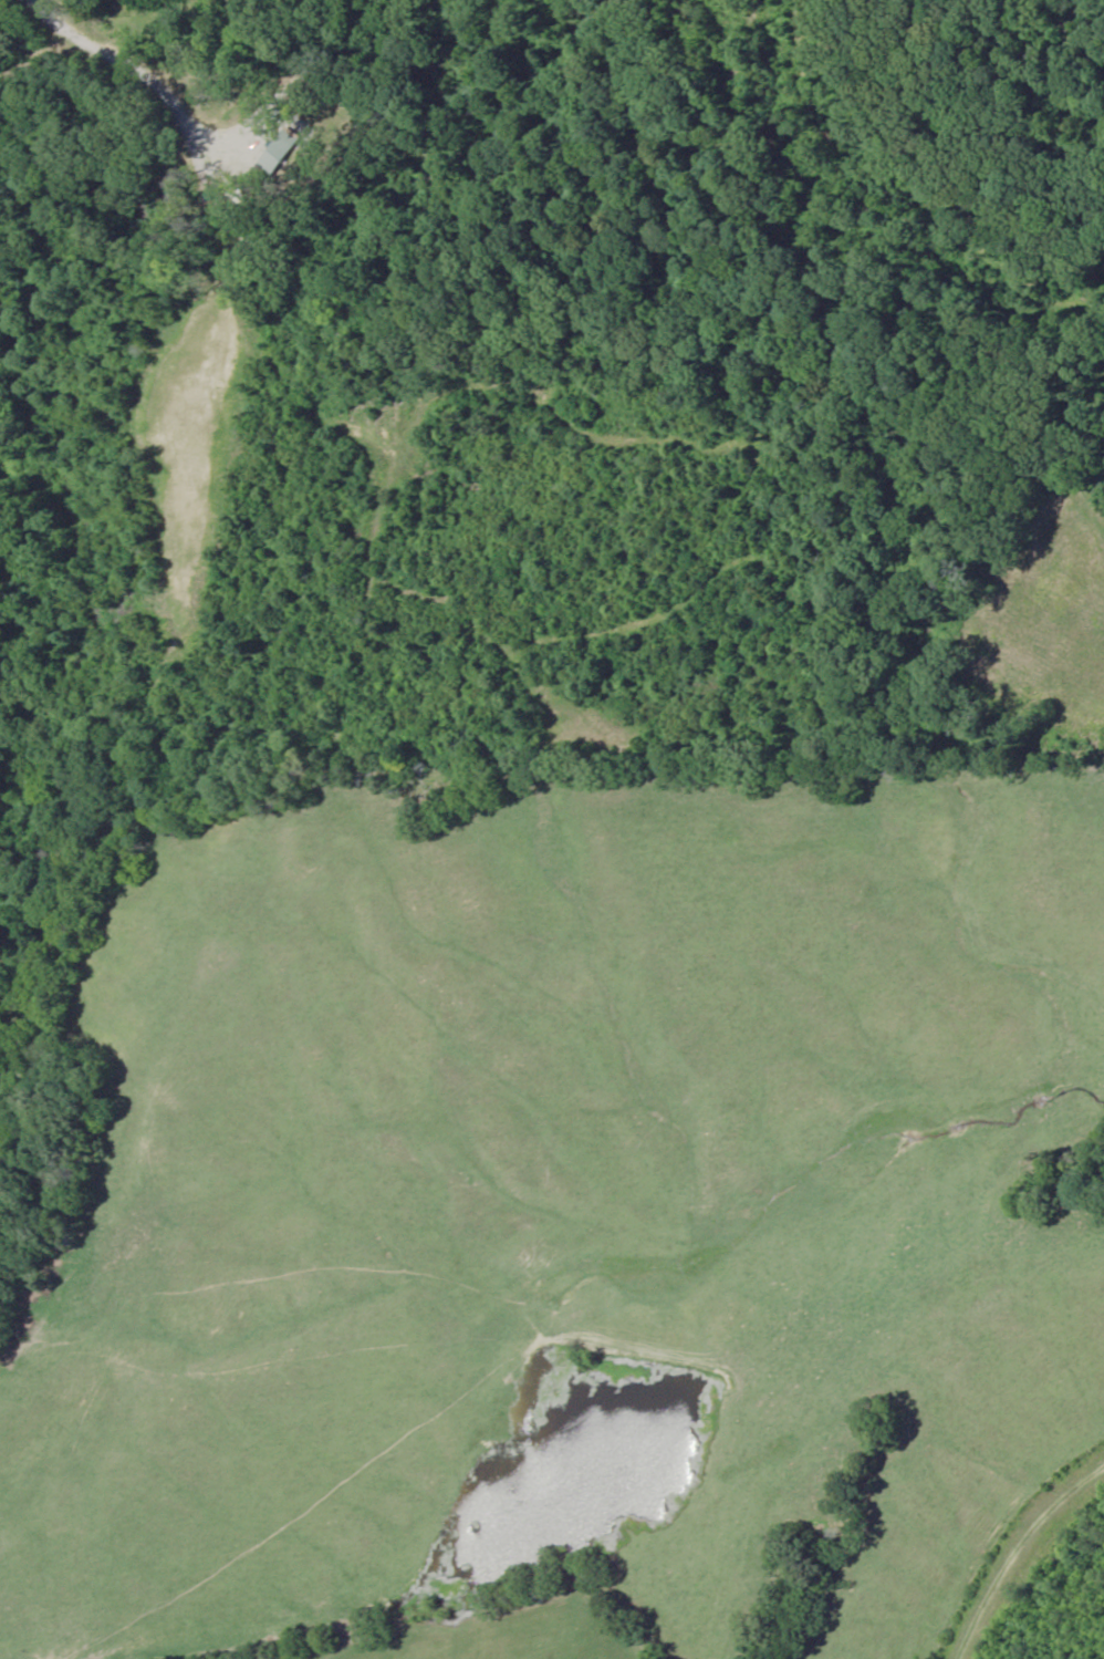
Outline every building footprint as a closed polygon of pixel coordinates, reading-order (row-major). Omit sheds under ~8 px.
[(272,152),(289,160),(297,143),(280,135),(272,152)]
